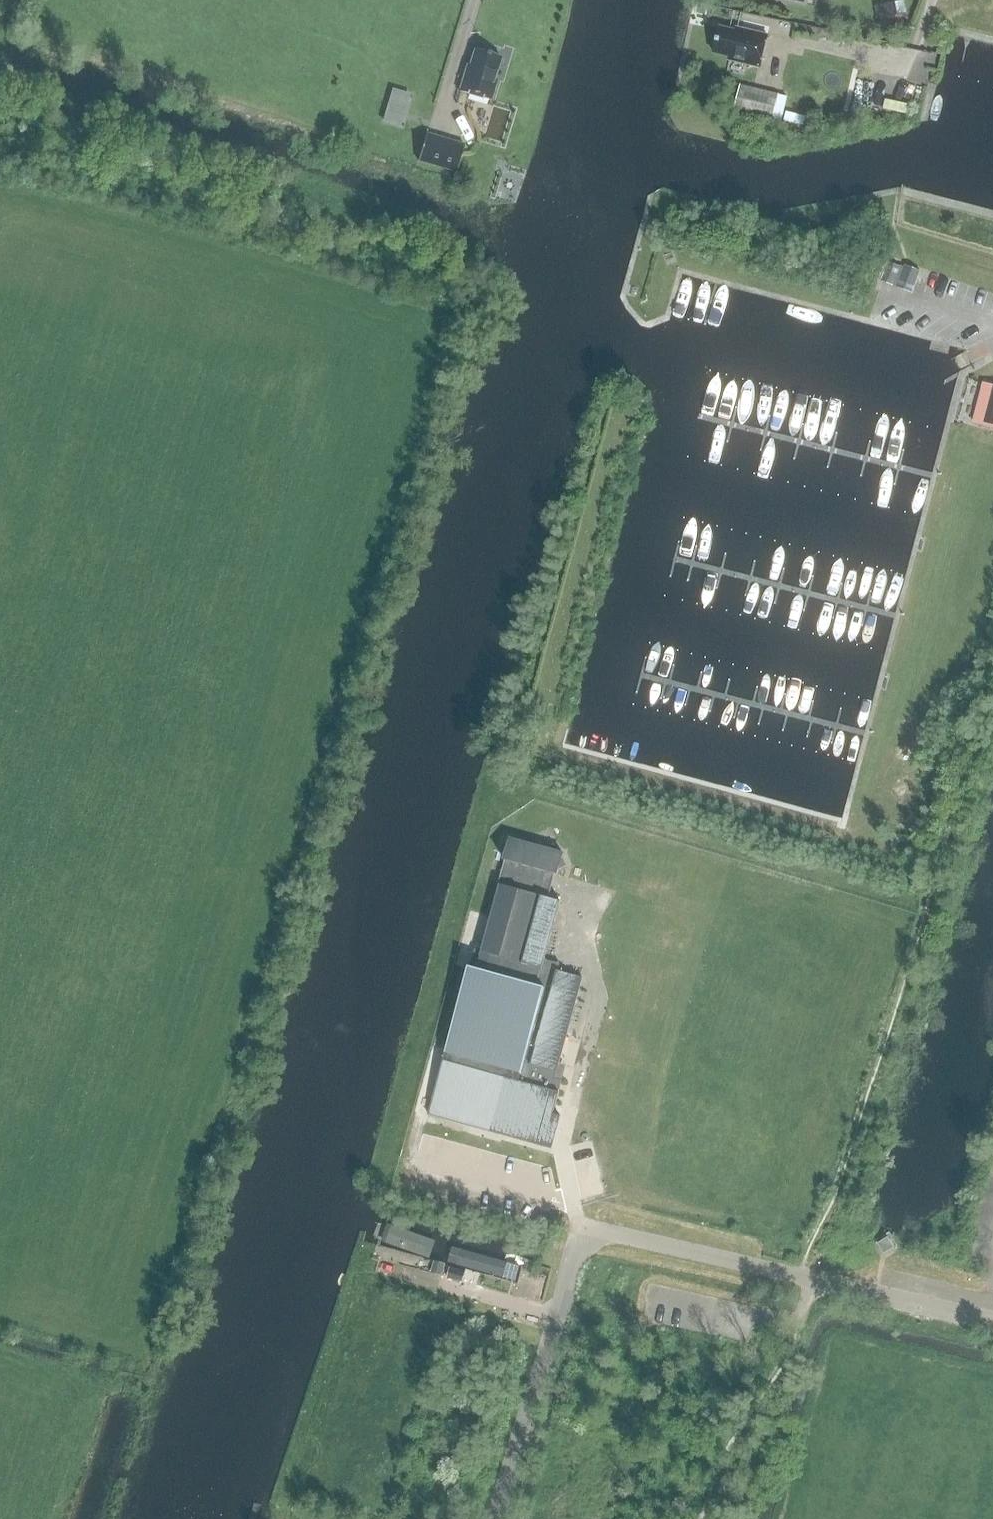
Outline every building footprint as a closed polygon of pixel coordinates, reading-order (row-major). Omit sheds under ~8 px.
[(875,6),(877,19),(881,18),(901,14),(907,13),(905,0),(904,0),(875,6)] [(719,27),(713,53),(729,57),(728,60),(746,64),(759,68),(762,57),(767,35),(736,28),(735,31),(719,27)] [(461,91),(492,101),(498,80),(495,80),(502,56),(477,48),(472,64),(470,63),(461,91)] [(733,110),(772,119),(778,94),(739,85),(733,110)] [(396,86),(386,120),(404,126),(415,92),(396,86)] [(420,161),(457,172),(465,146),(428,134),(420,161)] [(882,282),(893,286),(901,267),(889,263),(882,282)] [(898,288),(913,293),(921,272),(906,266),(898,288)] [(974,422),(992,427),(992,386),(984,384),(974,422)] [(501,1136),(534,1145),(539,1127),(555,1131),(558,1117),(551,1115),(557,1093),(556,1093),(560,1082),(552,1080),(580,978),(556,972),(558,964),(557,964),(554,973),(540,969),(558,902),(538,896),(543,879),(539,879),(541,872),(555,876),(556,871),(564,867),(560,859),(561,854),(556,853),(552,845),(544,849),(508,840),(507,844),(499,849),(503,857),(502,861),(509,863),(503,887),(499,886),(480,952),(473,950),(468,968),(467,968),(426,1115),(427,1115),(428,1112),(502,1133),(501,1136)] [(379,1225),(375,1242),(432,1257),(437,1239),(379,1225)] [(885,1240),(877,1245),(880,1250),(885,1251),(890,1248),(885,1240)] [(461,1246),(456,1264),(511,1279),(516,1261),(461,1246)] [(437,1262),(434,1273),(441,1275),(444,1264),(437,1262)] [(465,1272),(449,1268),(447,1277),(462,1282),(465,1272)]
